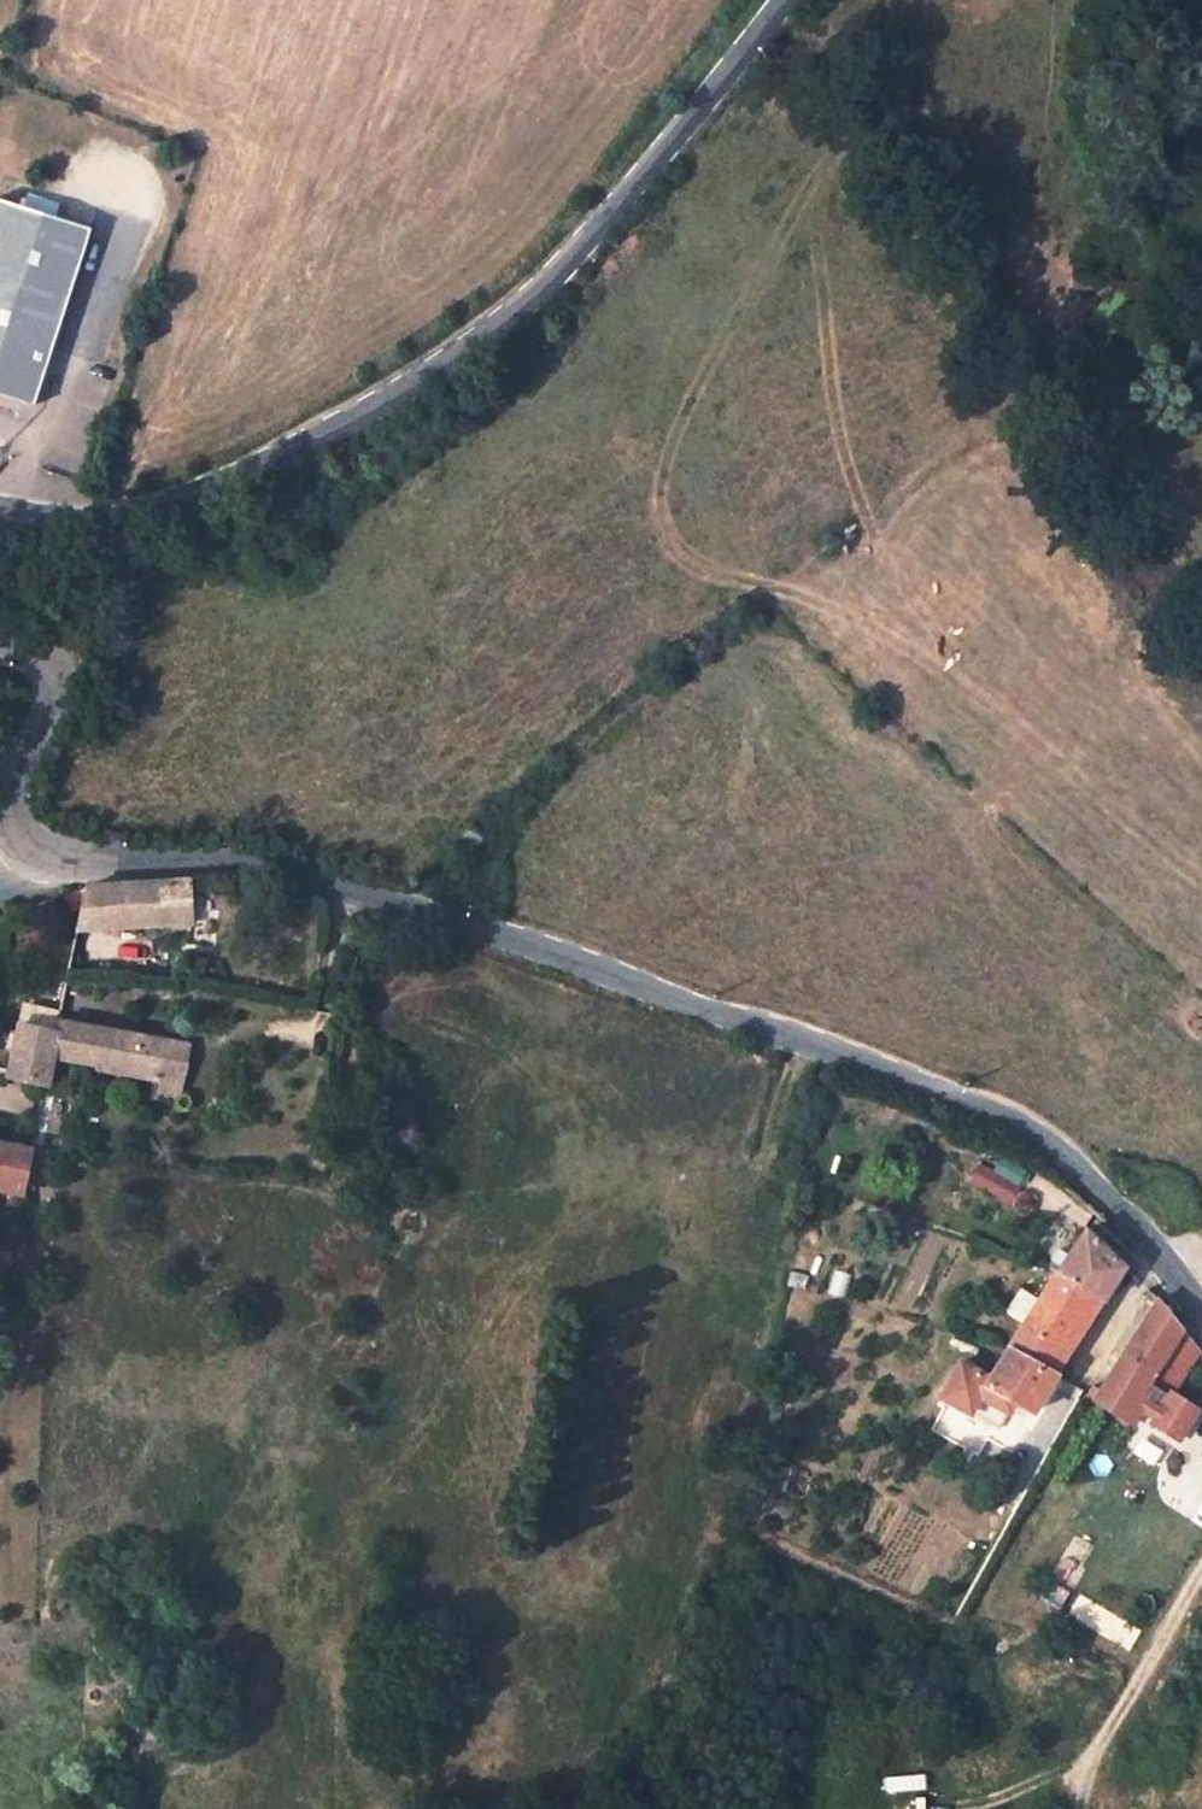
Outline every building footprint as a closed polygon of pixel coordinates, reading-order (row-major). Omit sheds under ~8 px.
[(35,404),(90,232),(0,203),(0,393),(35,404)] [(91,886),(81,930),(194,924),(191,943),(213,947),(217,924),(196,920),(194,879),(134,883),(91,886)] [(60,1058),(164,1076),(172,1041),(68,1022),(67,1022),(65,1033),(60,1058)] [(56,1058),(60,1058),(65,1033),(23,1024),(12,1077),(51,1086),(56,1058)] [(180,1098),(191,1045),(172,1041),(164,1076),(160,1095),(180,1098)] [(26,1194),(33,1149),(0,1143),(0,1189),(26,1194)] [(1015,1203),(1027,1176),(983,1157),(972,1185),(1015,1203)] [(1121,1263),(1093,1236),(1087,1230),(1059,1275),(994,1379),(966,1364),(947,1399),(1005,1430),(1019,1402),(1038,1412),(1061,1375),(1052,1371),(1096,1299),(1104,1304),(1126,1268),(1121,1263)] [(1158,1300),(1094,1398),(1148,1430),(1200,1349),(1182,1328),(1158,1300)]
